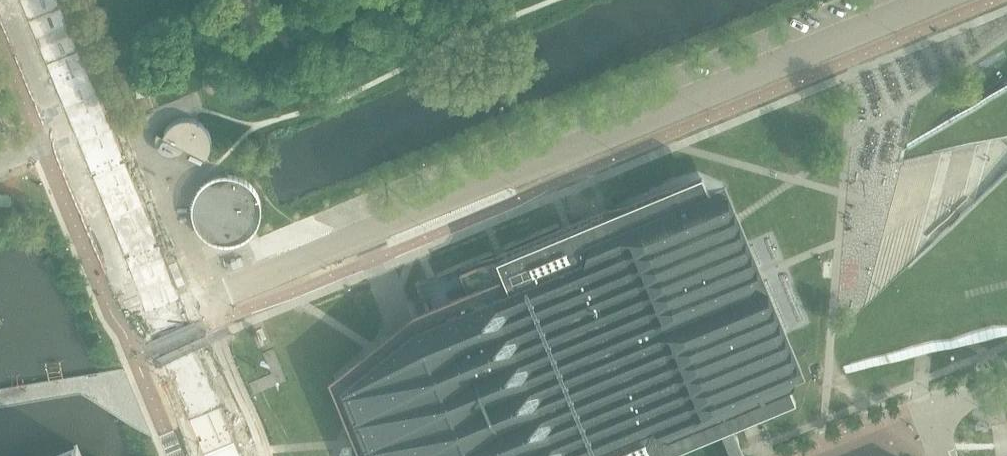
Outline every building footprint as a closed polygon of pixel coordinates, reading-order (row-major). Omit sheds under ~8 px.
[(897,165),(1006,137),(1006,82),(900,150),(899,157),(897,165)] [(155,138),(155,139),(155,141),(156,143),(156,145),(157,146),(158,148),(159,149),(161,151),(162,152),(164,153),(166,155),(170,155),(172,155),(176,155),(178,154),(180,153),(182,152),(183,151),(184,149),(185,147),(190,149),(192,159),(202,156),(207,158),(209,153),(211,150),(211,148),(211,147),(212,145),(212,143),(212,140),(211,138),(211,136),(210,133),(209,130),(208,129),(206,126),(205,125),(202,122),(201,122),(199,120),(197,119),(193,118),(191,118),(188,117),(184,118),(182,118),(180,119),(176,120),(175,121),(172,122),(169,125),(168,126),(167,128),(165,130),(163,135),(157,132),(156,134),(156,136),(155,138)] [(709,183),(702,167),(460,267),(466,283),(425,301),(411,306),(399,316),(365,344),(328,373),(358,444),(359,448),(363,455),(641,455),(722,422),(731,419),(756,408),(796,392),(790,376),(805,370),(765,274),(742,218),(725,176),(709,183)] [(856,315),(848,347),(843,368),(930,342),(961,333),(1006,320),(1006,172),(856,315)] [(193,206),(193,209),(193,213),(194,216),(194,219),(196,222),(197,226),(199,228),(201,231),(203,233),(205,235),(208,237),(211,239),(214,240),(217,241),(219,242),(222,242),(224,243),(228,243),(232,242),(234,242),(237,241),(240,240),(244,238),(246,237),(249,235),(251,233),(253,231),(255,227),(257,224),(258,221),(259,217),(260,215),(260,212),(260,209),(260,205),(260,202),(258,198),(258,196),(257,195),(256,192),(255,190),(253,188),(250,185),(248,183),(245,181),(242,179),(239,178),(235,176),(232,176),(229,176),(227,176),(223,176),(220,176),(217,177),(214,178),(212,179),(209,181),(205,183),(203,185),(201,188),(199,191),(197,193),(196,196),(195,199),(194,203),(193,206)] [(722,422),(736,455),(747,455),(746,455),(731,419),(722,422)]
